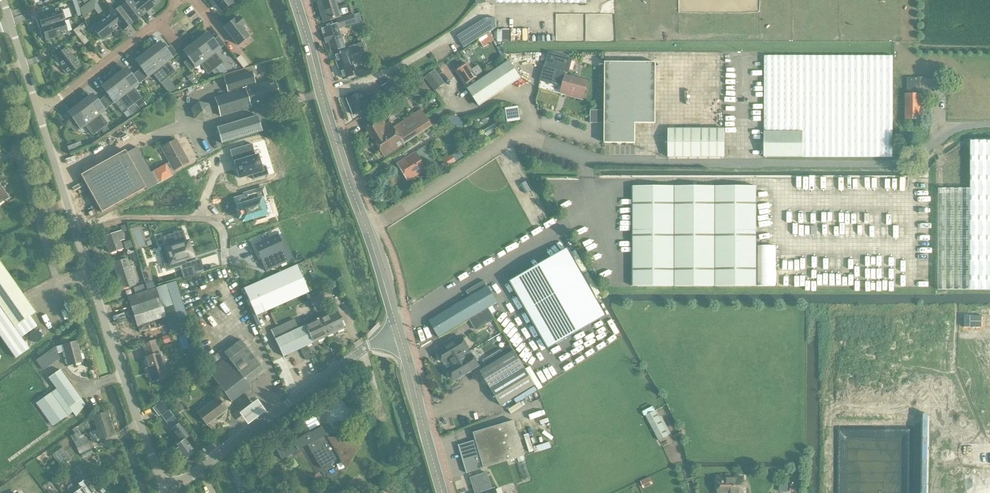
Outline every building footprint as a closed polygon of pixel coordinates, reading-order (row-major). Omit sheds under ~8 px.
[(120,7),(132,23),(142,16),(142,15),(134,5),(130,0),(129,0),(120,7)] [(134,5),(142,15),(146,12),(159,2),(157,0),(139,0),(138,1),(134,5)] [(222,12),(232,4),(229,0),(212,0),(222,12)] [(341,17),(336,0),(327,0),(318,3),(325,22),(337,19),(341,17)] [(85,5),(80,9),(83,18),(91,12),(85,5)] [(120,7),(110,15),(110,16),(118,26),(122,31),(132,23),(120,7)] [(36,19),(39,29),(63,21),(63,20),(65,19),(62,10),(60,10),(59,9),(38,16),(39,18),(36,19)] [(79,9),(73,11),(75,17),(81,15),(79,9)] [(341,17),(337,19),(338,23),(321,28),(326,43),(329,42),(332,51),(344,47),(338,29),(355,23),(352,14),(341,17)] [(106,19),(93,29),(101,39),(102,39),(103,41),(111,35),(110,33),(114,29),(118,26),(110,16),(106,19)] [(224,27),(238,45),(248,37),(240,26),(244,23),(239,17),(235,20),(234,19),(224,27)] [(486,18),(457,36),(464,48),(495,28),(495,18),(486,18)] [(67,33),(63,21),(39,29),(43,38),(45,38),(46,40),(67,33)] [(73,31),(77,35),(81,32),(86,28),(82,23),(73,31)] [(81,32),(77,35),(84,45),(89,41),(81,32)] [(490,32),(479,39),(484,48),(495,41),(490,32)] [(210,36),(198,45),(215,68),(220,64),(222,63),(214,52),(219,48),(210,36)] [(347,50),(335,55),(343,79),(354,75),(353,72),(350,65),(348,59),(366,52),(363,43),(346,48),(347,50)] [(162,45),(150,55),(168,77),(175,72),(167,61),(172,58),(162,45)] [(215,68),(198,45),(185,55),(195,67),(200,63),(208,74),(212,71),(215,68)] [(80,66),(66,48),(56,56),(63,66),(61,67),(67,75),(69,74),(80,66)] [(583,98),(584,96),(588,81),(566,75),(567,71),(568,71),(572,57),(549,51),(545,64),(541,79),(562,85),(561,89),(567,91),(566,93),(583,98)] [(168,77),(150,55),(138,64),(147,76),(152,73),(160,83),(168,77)] [(240,55),(236,59),(243,69),(248,65),(240,55)] [(803,131),(803,156),(803,158),(893,157),(893,56),(764,56),(764,131),(803,131)] [(483,79),(468,89),(477,103),(479,106),(521,78),(510,62),(507,63),(483,79)] [(656,63),(655,63),(605,62),(604,110),(590,110),(590,112),(590,116),(590,123),(604,123),(604,143),(635,143),(635,123),(655,124),(656,63)] [(220,64),(215,68),(221,75),(227,72),(220,64)] [(468,64),(456,71),(468,89),(483,79),(479,74),(476,76),(468,64)] [(215,68),(212,71),(216,77),(221,75),(215,68)] [(435,92),(445,84),(435,70),(424,78),(435,92)] [(128,71),(116,81),(134,103),(141,98),(133,87),(138,84),(128,71)] [(230,94),(215,98),(220,117),(259,105),(262,106),(266,105),(268,102),(279,98),(274,81),(247,89),(246,86),(254,84),(251,72),(224,80),(227,92),(229,91),(230,94)] [(168,77),(160,83),(165,89),(172,83),(168,77)] [(920,119),(921,90),(921,78),(907,78),(906,119),(920,119)] [(431,92),(423,80),(417,84),(425,96),(431,92)] [(134,103),(116,81),(104,90),(114,102),(119,99),(127,109),(134,103)] [(183,81),(175,87),(178,91),(187,88),(188,88),(183,81)] [(381,102),(398,91),(392,81),(375,92),(381,102)] [(368,105),(374,103),(372,96),(366,99),(363,92),(346,99),(352,115),(370,109),(368,105)] [(95,97),(82,107),(100,129),(107,124),(99,114),(104,110),(95,97)] [(141,99),(135,104),(141,111),(147,106),(141,99)] [(209,107),(200,104),(193,111),(196,120),(205,122),(212,116),(209,107)] [(134,105),(127,109),(133,116),(139,111),(134,105)] [(506,108),(508,122),(521,120),(519,106),(506,108)] [(100,129),(82,107),(70,116),(80,129),(85,125),(93,135),(100,129)] [(385,157),(405,143),(432,125),(422,110),(394,129),(391,124),(387,126),(382,118),(366,129),(385,157)] [(222,142),(260,131),(255,117),(217,129),(222,142)] [(106,126),(101,130),(104,135),(110,131),(106,126)] [(724,157),(724,129),(668,129),(668,157),(724,157)] [(765,156),(803,156),(803,131),(764,131),(765,156)] [(168,163),(151,173),(157,184),(176,174),(174,171),(188,163),(176,141),(161,149),(168,163)] [(970,141),(970,189),(938,189),(937,290),(989,290),(989,141),(970,141)] [(251,143),(229,150),(235,169),(236,168),(239,178),(251,174),(253,179),(268,175),(265,165),(261,167),(257,155),(255,156),(251,143)] [(124,151),(80,176),(101,213),(145,188),(146,190),(157,184),(151,173),(137,147),(126,153),(124,151)] [(407,181),(435,163),(425,147),(397,164),(407,181)] [(633,186),(633,286),(756,286),(756,186),(633,186)] [(245,196),(235,199),(239,210),(236,211),(237,212),(238,217),(239,218),(241,218),(242,222),(252,219),(254,218),(255,223),(268,219),(266,211),(264,211),(262,202),(267,201),(266,200),(263,189),(245,194),(245,196)] [(123,240),(121,233),(128,230),(126,224),(120,226),(122,232),(104,237),(109,253),(122,249),(119,242),(123,240)] [(243,225),(235,228),(237,234),(245,231),(243,225)] [(166,245),(159,247),(161,251),(167,270),(187,263),(185,259),(192,257),(189,247),(187,248),(186,243),(188,243),(187,242),(186,243),(182,232),(183,232),(183,230),(163,237),(166,245)] [(277,235),(255,245),(261,259),(266,271),(288,262),(283,250),(284,250),(277,235)] [(135,253),(129,255),(131,262),(137,260),(135,253)] [(571,253),(511,287),(547,350),(607,316),(587,281),(577,265),(571,253)] [(124,256),(114,259),(115,264),(126,260),(124,256)] [(121,289),(135,284),(127,260),(126,260),(115,264),(113,264),(121,289)] [(250,286),(243,289),(255,316),(308,292),(305,284),(303,280),(316,275),(310,260),(297,266),(296,265),(261,281),(257,283),(255,276),(248,279),(250,286)] [(21,337),(37,326),(30,316),(35,312),(0,261),(0,307),(21,337)] [(180,270),(183,279),(196,275),(193,266),(180,270)] [(153,281),(145,284),(147,290),(155,288),(153,281)] [(470,298),(431,321),(440,337),(471,319),(488,308),(497,303),(484,281),(466,291),(470,298)] [(147,291),(135,295),(127,298),(136,326),(165,318),(170,334),(189,328),(175,282),(147,291)] [(133,288),(135,295),(147,291),(145,284),(133,288)] [(309,299),(314,310),(328,304),(324,293),(309,299)] [(15,358),(29,348),(21,337),(0,307),(0,337),(15,358)] [(488,308),(471,319),(478,329),(483,326),(495,319),(488,308)] [(336,311),(317,320),(325,337),(344,328),(336,311)] [(271,330),(273,334),(275,340),(283,357),(300,349),(306,360),(313,357),(307,346),(313,343),(305,326),(298,329),(294,319),(271,330)] [(313,343),(325,337),(317,320),(305,326),(313,343)] [(169,334),(162,337),(164,343),(171,341),(169,334)] [(451,364),(471,352),(462,337),(437,352),(438,354),(437,356),(437,358),(438,360),(440,361),(443,361),(444,363),(449,360),(451,364)] [(224,360),(208,372),(232,403),(243,394),(248,395),(250,394),(251,385),(266,374),(241,340),(226,351),(223,351),(219,353),(224,360)] [(68,366),(82,362),(77,341),(62,345),(68,366)] [(152,383),(168,378),(164,366),(165,365),(163,359),(161,359),(155,341),(142,345),(147,357),(144,358),(152,383)] [(43,370),(59,358),(56,347),(36,360),(43,370)] [(471,352),(451,364),(453,367),(448,370),(449,371),(448,373),(448,375),(449,377),(451,378),(453,378),(454,380),(479,365),(471,352)] [(484,362),(488,368),(481,373),(501,407),(526,392),(536,387),(515,352),(505,358),(501,352),(484,362)] [(76,416),(85,405),(80,399),(81,399),(60,370),(48,378),(69,407),(70,407),(76,416)] [(525,394),(525,395),(526,395),(526,397),(526,396),(527,396),(528,396),(529,395),(530,395),(530,394),(531,394),(532,394),(533,393),(534,393),(535,392),(535,391),(535,390),(535,389),(534,389),(533,389),(532,389),(531,390),(531,389),(526,392),(526,393),(525,393),(525,394)] [(52,426),(68,415),(51,393),(36,403),(52,426)] [(206,425),(227,410),(218,398),(197,413),(206,425)] [(178,414),(184,409),(177,399),(171,404),(178,414)] [(266,412),(257,400),(239,414),(248,426),(266,412)] [(164,419),(172,413),(165,404),(157,410),(164,419)] [(669,435),(659,418),(655,410),(645,415),(660,441),(669,435)] [(100,439),(114,435),(107,412),(93,416),(97,430),(89,433),(92,441),(100,439)] [(514,420),(485,429),(473,433),(475,440),(458,445),(466,472),(524,454),(514,420)] [(183,460),(194,452),(185,440),(190,436),(180,424),(171,430),(181,442),(173,448),(183,460)] [(356,446),(352,439),(353,439),(337,438),(338,440),(333,443),(326,432),(325,433),(321,427),(310,433),(309,432),(294,441),(298,448),(308,443),(321,467),(323,465),(339,456),(339,455),(347,451),(350,456),(348,457),(349,459),(367,429),(366,428),(356,446)] [(79,453),(91,448),(85,437),(74,442),(79,453)] [(245,491),(236,465),(229,467),(238,492),(239,492),(245,491)] [(493,488),(488,472),(470,478),(475,492),(497,492),(495,488),(493,488)] [(718,492),(743,492),(743,477),(718,477),(718,492)] [(74,488),(76,491),(77,491),(78,492),(96,492),(86,479),(78,485),(78,486),(74,488)] [(779,487),(779,491),(780,491),(782,491),(783,492),(787,492),(787,491),(787,489),(788,488),(787,485),(787,484),(787,483),(785,483),(783,483),(782,483),(781,483),(781,484),(780,485),(779,486),(779,487)]
